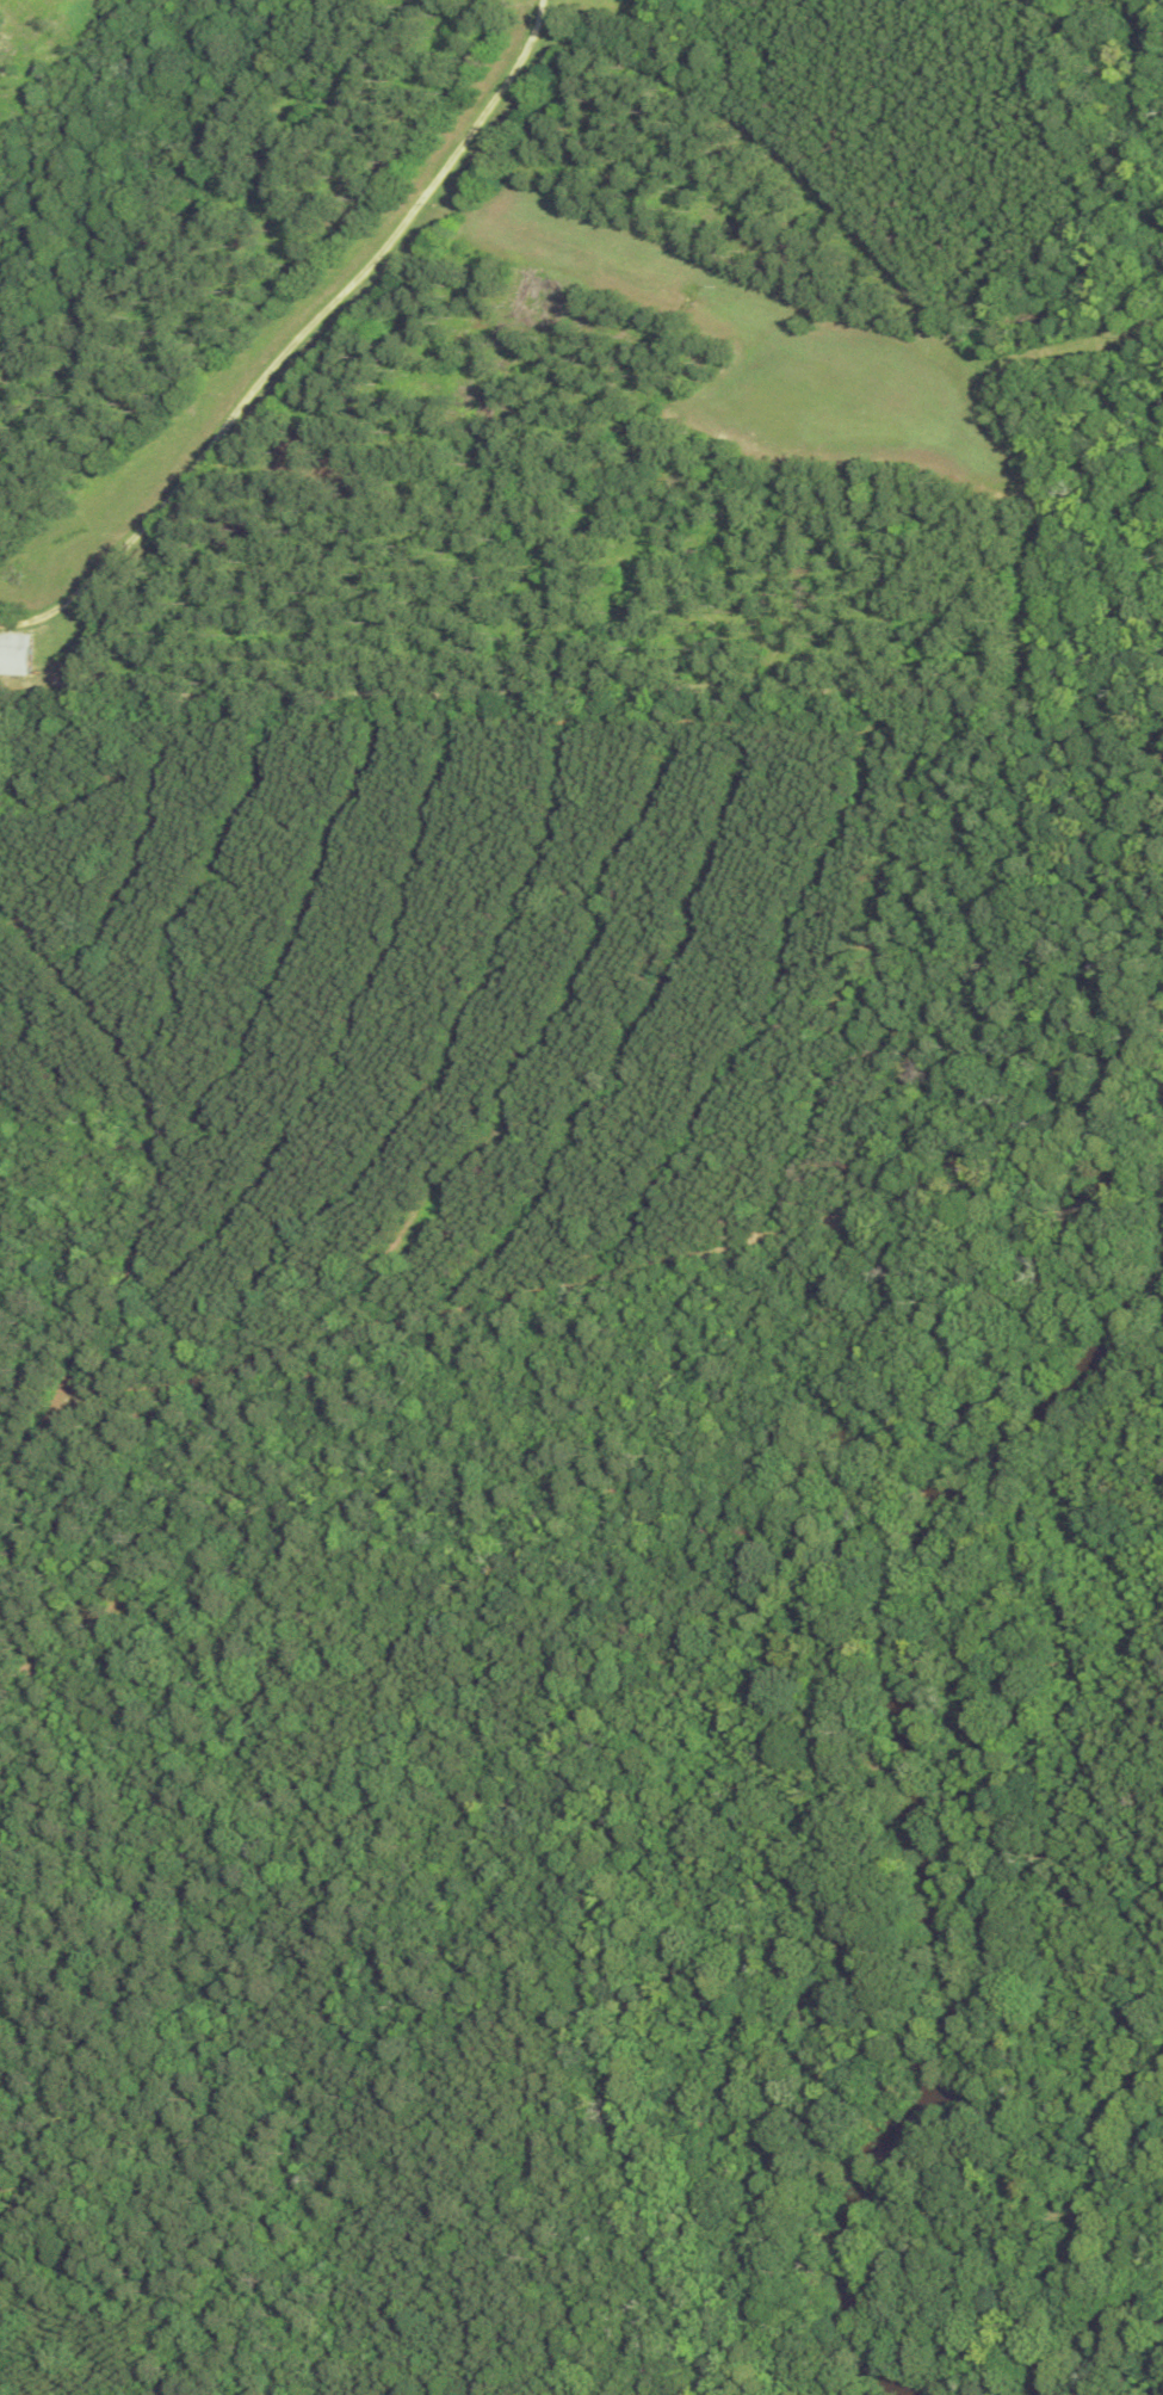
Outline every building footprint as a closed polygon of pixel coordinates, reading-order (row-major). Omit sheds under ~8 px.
[(38,676),(39,636),(0,635),(0,675),(38,676)]
